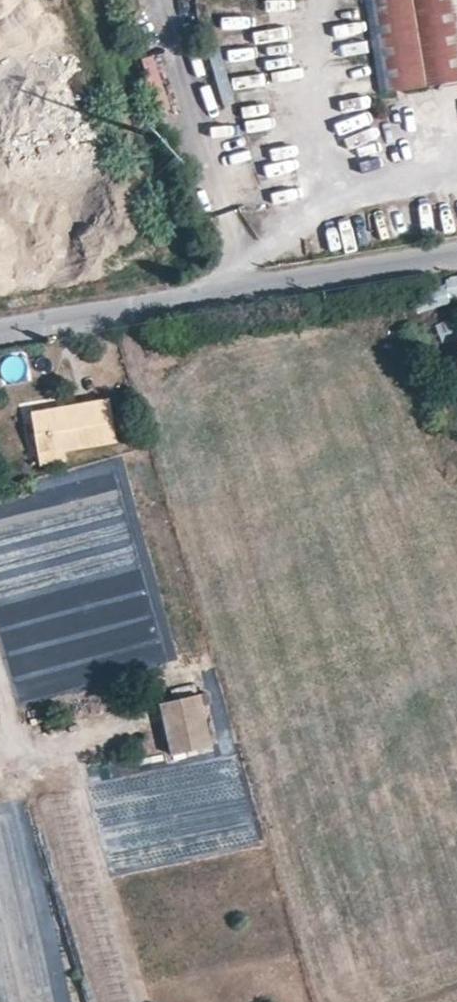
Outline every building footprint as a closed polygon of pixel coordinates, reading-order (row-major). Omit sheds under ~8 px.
[(387,90),(456,80),(456,49),(448,0),(373,0),(387,90)] [(157,115),(170,112),(157,55),(144,57),(157,115)] [(444,279),(447,296),(456,295),(456,277),(444,279)] [(29,412),(37,454),(62,450),(115,442),(108,400),(29,412)] [(62,450),(37,454),(38,464),(64,460),(62,450)] [(200,692),(196,692),(193,682),(170,688),(173,698),(159,701),(172,753),(211,743),(200,692)]
